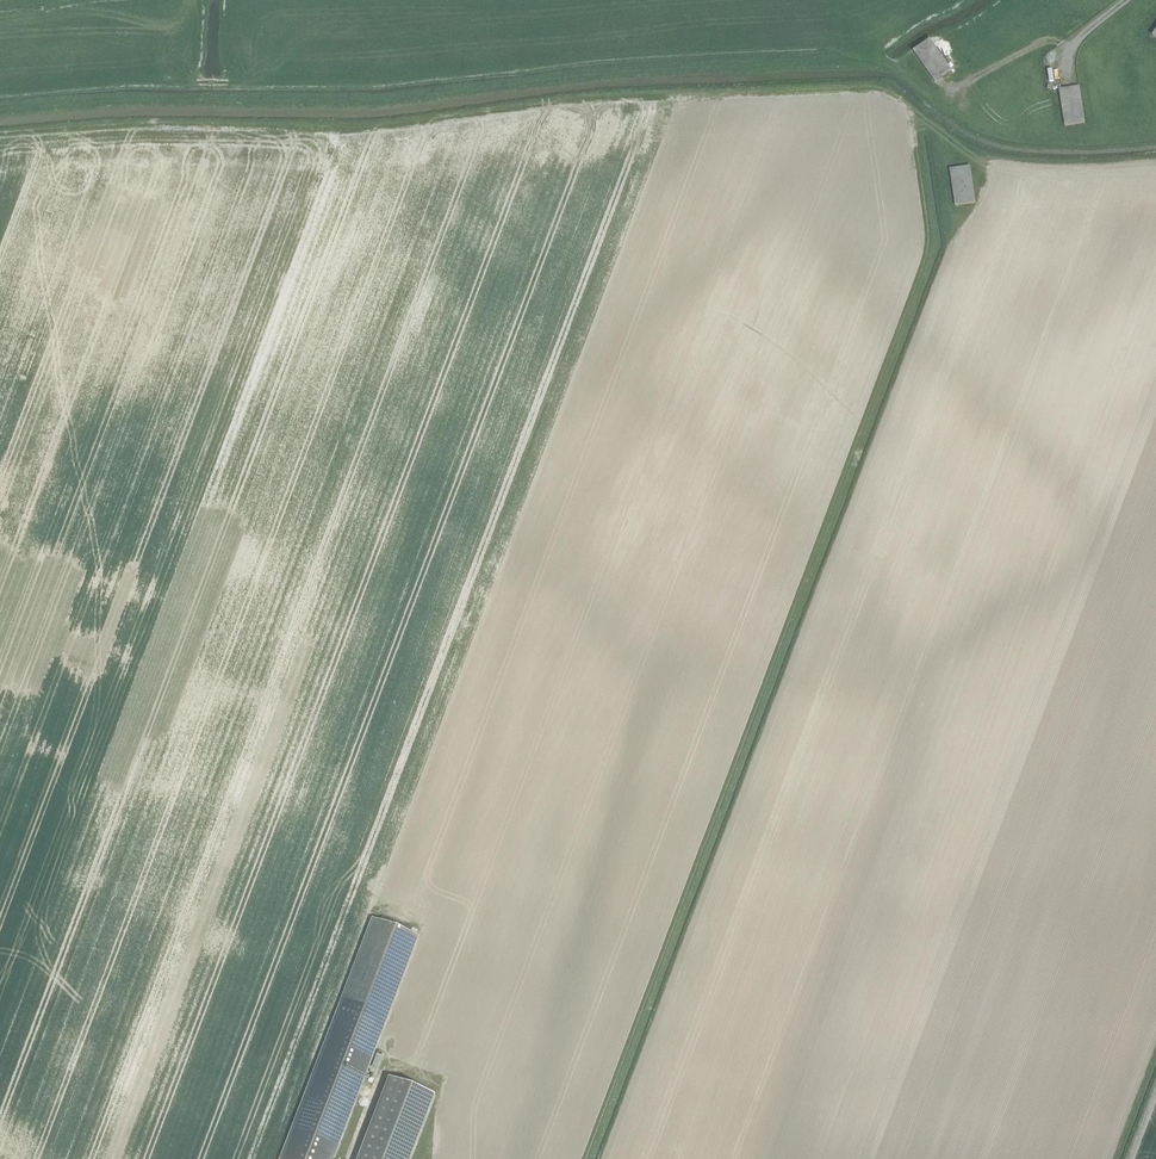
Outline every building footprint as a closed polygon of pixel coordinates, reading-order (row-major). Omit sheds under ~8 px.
[(913,52),(936,82),(952,70),(930,40),(913,52)] [(1059,90),(1065,127),(1086,124),(1080,87),(1059,90)] [(950,170),(956,208),(976,205),(970,167),(950,170)] [(372,918),(280,1158),(334,1158),(419,936),(372,918)] [(388,1078),(357,1158),(411,1158),(435,1096),(388,1078)]
